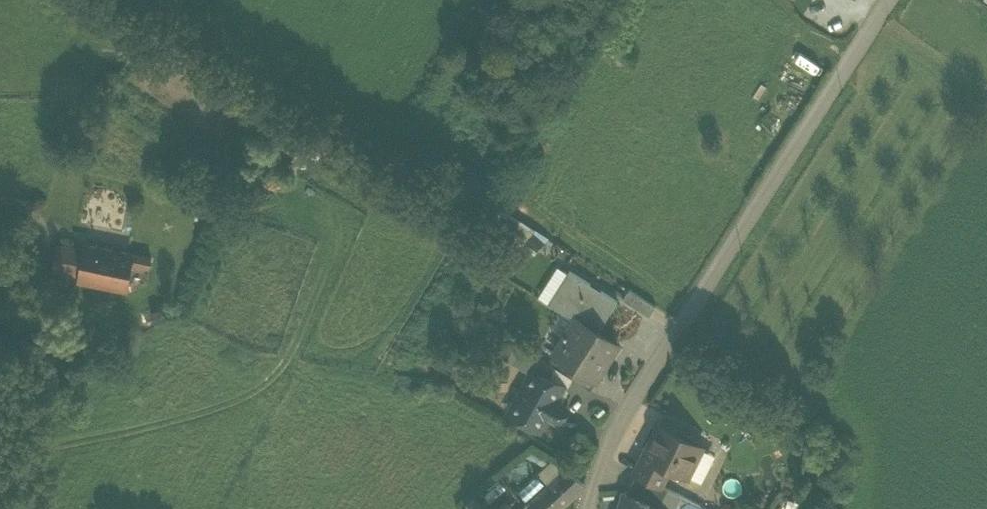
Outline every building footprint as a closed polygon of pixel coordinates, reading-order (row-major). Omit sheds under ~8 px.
[(515,211),(506,225),(523,236),(532,222),(515,211)] [(523,239),(536,248),(551,226),(539,216),(523,239)] [(53,269),(79,274),(84,246),(57,242),(53,269)] [(133,262),(134,252),(85,242),(84,246),(79,274),(78,279),(126,288),(130,262),(133,262)] [(134,252),(133,262),(149,265),(151,256),(134,252)] [(561,309),(581,322),(582,320),(598,330),(617,299),(570,269),(549,301),(561,309)] [(622,297),(650,315),(656,305),(629,287),(622,297)] [(551,326),(565,334),(567,331),(572,334),(581,322),(561,309),(551,326)] [(617,343),(598,330),(582,320),(581,322),(572,334),(567,331),(565,334),(555,351),(578,366),(594,376),(605,358),(607,359),(617,343)] [(533,369),(548,377),(554,365),(524,346),(514,363),(531,373),(533,369)] [(594,376),(578,366),(571,376),(591,388),(598,378),(594,376)] [(510,411),(539,427),(546,413),(555,418),(563,404),(554,399),(562,385),(548,377),(533,369),(531,373),(510,411)] [(567,406),(563,404),(555,418),(559,420),(567,406)] [(636,471),(659,483),(669,463),(687,472),(700,446),(659,425),(636,471)] [(527,504),(532,508),(559,508),(586,484),(568,466),(527,504)] [(650,501),(658,506),(668,487),(659,483),(636,471),(626,490),(640,496),(647,500),(650,501)] [(619,508),(666,508),(667,508),(649,504),(650,501),(647,500),(640,498),(640,496),(626,492),(626,490),(625,490),(619,508)]
